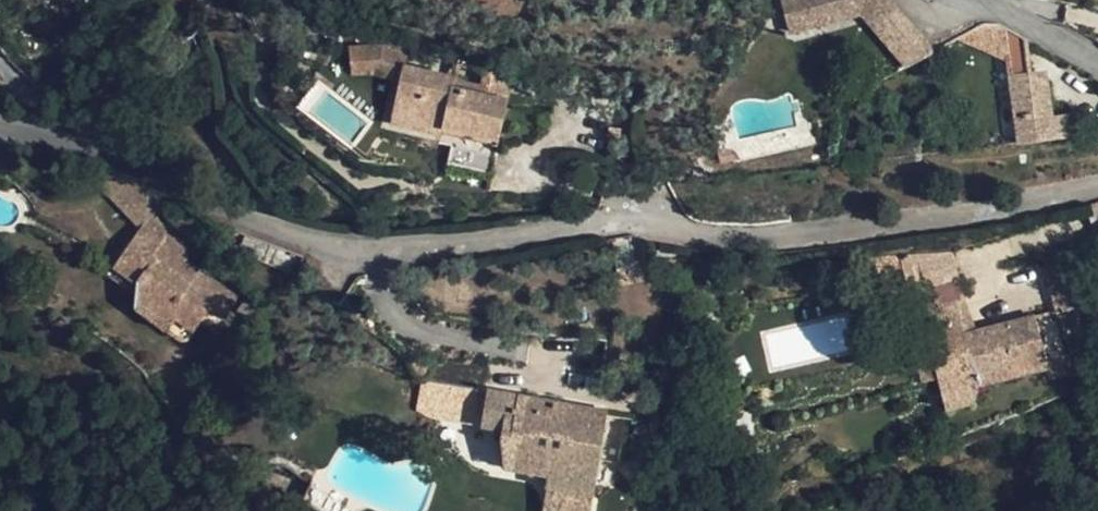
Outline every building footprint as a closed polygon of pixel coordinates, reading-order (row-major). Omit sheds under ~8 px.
[(782,0),(790,32),(863,13),(873,25),(897,8),(890,0),(784,0),(782,0)] [(907,65),(933,51),(897,8),(873,25),(907,65)] [(1005,28),(994,23),(985,23),(956,38),(1010,62),(1005,28)] [(1025,39),(1005,28),(1010,62),(1020,141),(1073,136),(1070,113),(1052,114),(1048,85),(1028,72),(1025,39)] [(371,84),(373,63),(337,77),(345,99),(371,90),(371,88),(371,84)] [(371,84),(371,88),(395,91),(405,92),(406,75),(396,73),(396,66),(373,63),(371,84)] [(479,73),(477,90),(505,94),(507,77),(479,73)] [(500,139),(505,94),(477,90),(476,96),(463,93),(463,88),(448,80),(406,75),(405,92),(395,91),(390,133),(444,140),(445,135),(465,136),(464,142),(485,145),(487,145),(488,137),(500,139)] [(875,89),(880,103),(888,98),(880,87),(875,89)] [(880,103),(875,89),(867,95),(873,106),(880,103)] [(739,138),(733,118),(712,123),(719,162),(799,147),(796,126),(739,138)] [(499,147),(500,139),(488,137),(487,145),(499,147)] [(499,147),(487,145),(485,145),(481,174),(495,176),(499,147)] [(140,197),(150,200),(148,197),(148,188),(148,182),(104,165),(98,174),(98,180),(99,185),(140,197)] [(140,197),(99,185),(141,229),(145,224),(154,212),(150,200),(140,197)] [(141,229),(116,266),(136,280),(136,293),(135,304),(180,336),(184,337),(188,336),(193,332),(209,309),(222,319),(237,297),(185,259),(185,252),(145,224),(141,229)] [(110,276),(136,293),(136,280),(116,266),(110,276)] [(958,280),(911,294),(916,310),(920,310),(926,335),(937,375),(946,407),(973,400),(978,383),(1046,364),(1045,360),(1034,316),(965,333),(955,297),(962,295),(958,280)] [(248,317),(258,303),(257,297),(250,293),(238,310),(248,317)] [(921,380),(937,375),(926,335),(910,339),(921,380)] [(1071,355),(1045,360),(1046,364),(1048,371),(1074,376),(1071,355)] [(426,380),(424,382),(419,411),(434,418),(480,426),(486,390),(461,386),(426,380)] [(480,426),(499,429),(504,466),(549,475),(543,510),(591,510),(607,411),(486,390),(480,426)]
